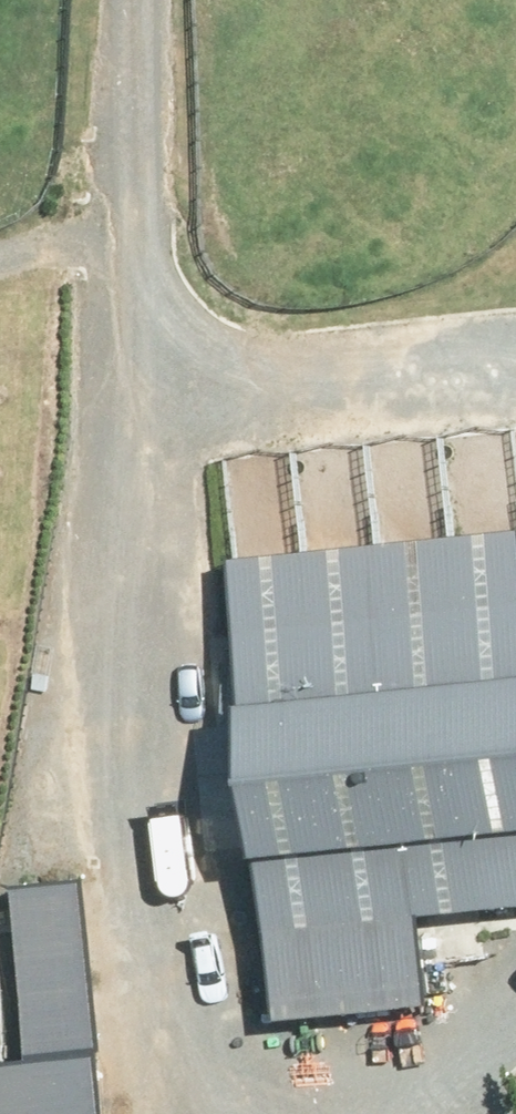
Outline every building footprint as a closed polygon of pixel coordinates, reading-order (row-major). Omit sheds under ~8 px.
[(290,991),(431,980),(425,906),(515,899),(515,520),(255,540),(290,991)] [(83,865),(5,875),(26,1038),(0,1041),(0,1113),(115,1113),(83,865)]
